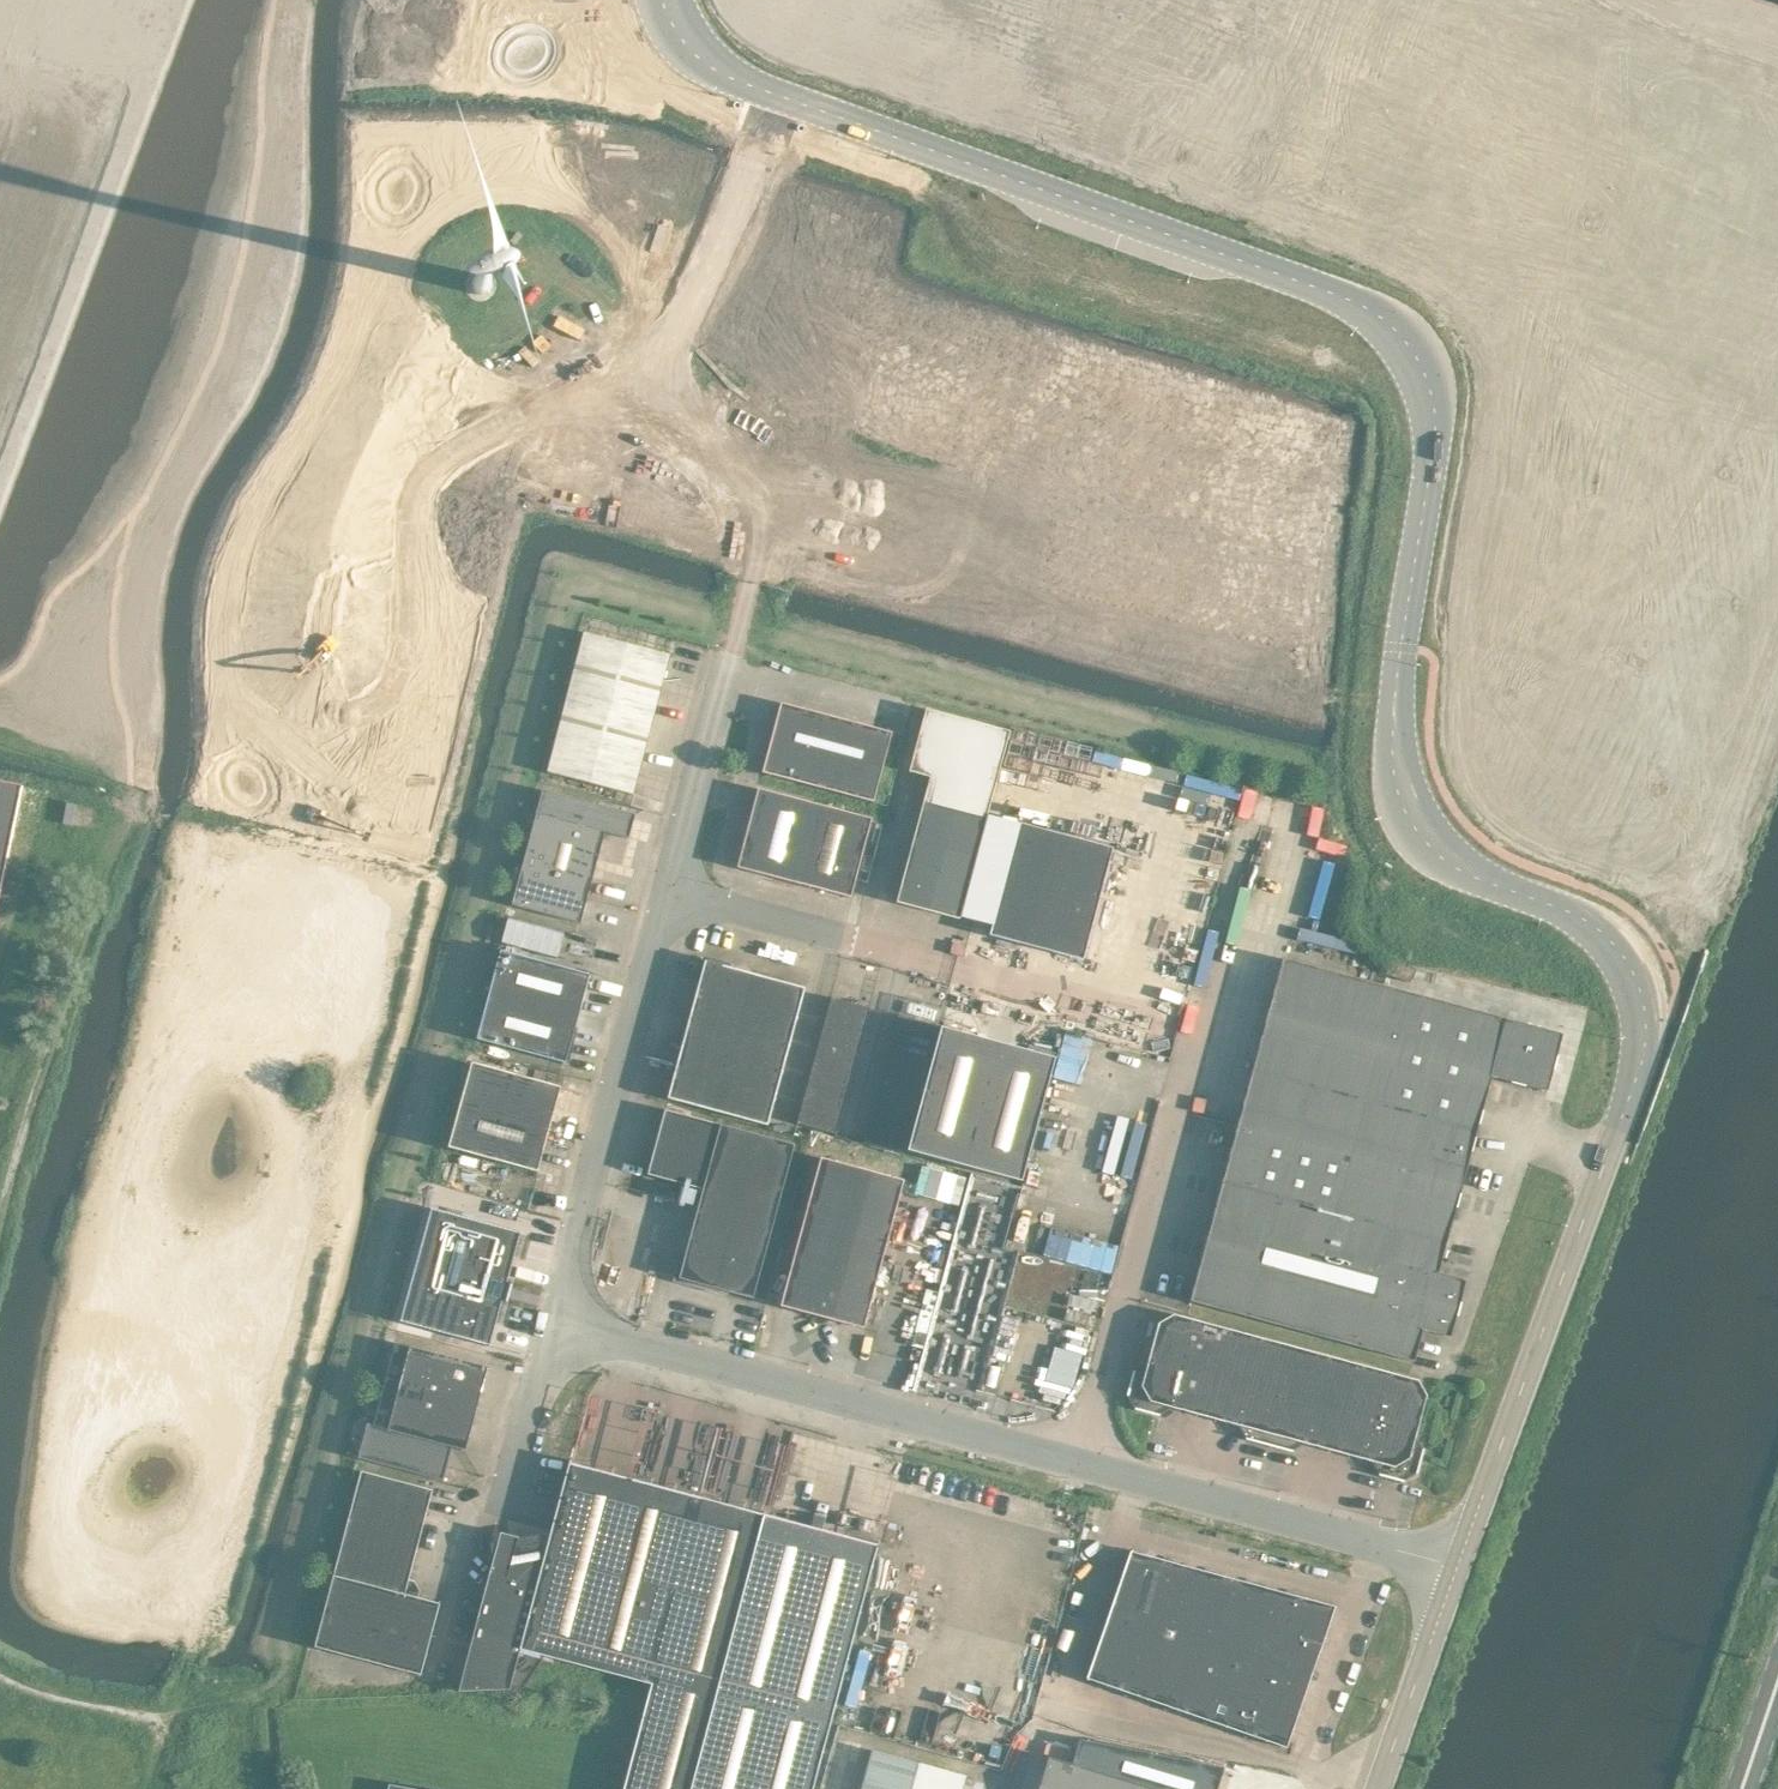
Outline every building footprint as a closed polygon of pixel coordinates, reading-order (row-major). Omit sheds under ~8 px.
[(484,273),(481,272),(477,273),(473,276),(471,279),(471,282),(471,285),(472,288),(473,289),(474,291),(476,292),(477,292),(479,293),(480,293),(483,293),(484,292),(486,292),(488,291),(489,289),(490,288),(491,286),(491,284),(491,282),(491,280),(491,279),(490,278),(488,275),(487,274),(485,273),(484,273)] [(547,770),(583,779),(632,792),(669,652),(584,629),(547,770)] [(780,700),(762,770),(873,799),(891,730),(780,700)] [(925,706),(913,753),(909,769),(929,775),(930,775),(932,768),(994,785),(1009,729),(925,706)] [(930,775),(929,775),(924,795),(987,812),(994,785),(932,768),(930,775)] [(22,784),(0,780),(0,890),(22,784)] [(757,786),(737,865),(850,895),(871,816),(757,786)] [(536,811),(604,829),(628,836),(635,812),(542,787),(536,811)] [(987,812),(924,795),(913,836),(944,845),(976,853),(987,812)] [(597,857),(604,829),(536,811),(528,839),(597,857)] [(1018,821),(988,933),(1082,958),(1112,846),(1018,821)] [(913,836),(909,853),(902,876),(934,885),(944,845),(913,836)] [(580,921),(597,857),(528,839),(511,903),(580,921)] [(944,845),(934,885),(927,908),(959,916),(976,853),(944,845)] [(934,885),(902,876),(896,900),(927,908),(934,885)] [(500,947),(476,1037),(565,1061),(589,971),(500,947)] [(1284,957),(1268,1014),(1379,1044),(1395,987),(1284,957)] [(1386,975),(1410,982),(1414,968),(1390,960),(1386,975)] [(697,983),(696,987),(746,1000),(754,972),(728,965),(728,967),(705,961),(699,983),(697,983)] [(804,986),(754,972),(746,1000),(796,1014),(804,986)] [(739,1027),(746,1000),(696,987),(689,1014),(739,1027)] [(1475,1128),(1490,1074),(1546,1089),(1561,1032),(1395,987),(1379,1044),(1365,1098),(1475,1128)] [(832,993),(827,1009),(867,1020),(871,1004),(832,993)] [(796,1014),(746,1000),(739,1027),(789,1041),(796,1014)] [(827,1009),(823,1025),(862,1036),(867,1020),(827,1009)] [(899,1011),(894,1027),(934,1038),(938,1022),(899,1011)] [(732,1054),(739,1027),(689,1014),(682,1041),(732,1054)] [(1268,1014),(1254,1068),(1365,1098),(1379,1044),(1268,1014)] [(819,1041),(858,1052),(862,1036),(823,1025),(819,1041)] [(940,1025),(906,1148),(1020,1179),(1054,1056),(940,1025)] [(789,1041),(739,1027),(732,1054),(782,1068),(789,1041)] [(894,1027),(890,1043),(929,1054),(934,1038),(894,1027)] [(724,1081),(732,1054),(682,1041),(674,1068),(724,1081)] [(819,1041),(814,1057),(854,1068),(858,1052),(819,1041)] [(886,1059),(925,1070),(929,1054),(890,1043),(886,1059)] [(782,1068),(732,1054),(724,1081),(774,1095),(782,1068)] [(814,1057),(810,1073),(849,1084),(854,1068),(814,1057)] [(886,1059),(881,1075),(921,1086),(925,1070),(886,1059)] [(459,1102),(548,1127),(560,1085),(471,1060),(459,1102)] [(717,1110),(724,1081),(674,1068),(667,1096),(717,1110)] [(1238,1124),(1349,1154),(1365,1098),(1254,1068),(1238,1124)] [(806,1089),(845,1100),(849,1084),(810,1073),(806,1089)] [(881,1075),(877,1091),(916,1102),(921,1086),(881,1075)] [(774,1095),(724,1081),(717,1110),(767,1123),(774,1095)] [(806,1089),(801,1105),(841,1116),(845,1100),(806,1089)] [(912,1118),(916,1102),(877,1091),(873,1107),(912,1118)] [(1475,1128),(1365,1098),(1349,1154),(1460,1184),(1475,1128)] [(537,1169),(548,1127),(459,1102),(447,1145),(537,1169)] [(836,1132),(841,1116),(801,1105),(797,1121),(836,1132)] [(647,1172),(702,1187),(678,1276),(752,1296),(794,1142),(720,1122),(664,1107),(647,1172)] [(873,1107),(868,1123),(908,1134),(912,1118),(873,1107)] [(864,1140),(903,1150),(908,1134),(868,1123),(864,1140)] [(1334,1210),(1349,1154),(1238,1124),(1223,1180),(1334,1210)] [(1349,1154),(1334,1210),(1445,1240),(1460,1184),(1349,1154)] [(820,1155),(780,1303),(821,1314),(862,1166),(820,1155)] [(863,1326),(903,1178),(862,1166),(821,1314),(863,1326)] [(930,1166),(923,1193),(949,1200),(956,1173),(930,1166)] [(668,1196),(672,1184),(657,1179),(653,1192),(668,1196)] [(1413,1359),(1421,1327),(1449,1335),(1465,1278),(1437,1270),(1445,1240),(1334,1210),(1223,1180),(1191,1299),(1413,1359)] [(431,1206),(416,1262),(504,1286),(519,1230),(431,1206)] [(489,1342),(504,1286),(416,1262),(400,1318),(489,1342)] [(1172,1405),(1205,1414),(1228,1327),(1173,1312),(1157,1321),(1147,1361),(1133,1368),(1126,1393),(1134,1406),(1159,1413),(1172,1405)] [(1205,1414),(1223,1419),(1238,1423),(1245,1436),(1268,1443),(1295,1344),(1228,1327),(1205,1414)] [(372,1423),(368,1422),(366,1422),(358,1456),(442,1478),(451,1444),(465,1448),(476,1406),(487,1364),(394,1340),(383,1382),(372,1423)] [(1305,1441),(1338,1450),(1361,1362),(1295,1344),(1268,1443),(1291,1449),(1305,1441)] [(1417,1377),(1395,1371),(1361,1362),(1338,1450),(1371,1459),(1378,1472),(1403,1479),(1416,1471),(1423,1447),(1415,1433),(1426,1393),(1417,1377)] [(762,1511),(761,1511),(693,1494),(694,1491),(693,1490),(692,1493),(569,1460),(570,1458),(569,1458),(545,1548),(541,1549),(538,1532),(489,1542),(492,1559),(476,1618),(457,1691),(509,1686),(519,1647),(650,1682),(622,1788),(810,1788),(877,1539),(875,1539),(875,1541),(763,1512),(764,1509),(762,1509),(762,1511)] [(420,1533),(432,1487),(360,1468),(348,1514),(420,1533)] [(348,1514),(314,1644),(415,1584),(413,1580),(408,1579),(420,1533),(348,1514)] [(1130,1548),(1108,1612),(1148,1624),(1171,1559),(1130,1548)] [(1171,1559),(1148,1624),(1189,1637),(1212,1570),(1171,1559)] [(1229,1649),(1253,1581),(1212,1570),(1189,1637),(1229,1649)] [(1293,1592),(1253,1581),(1229,1649),(1270,1662),(1282,1627),(1293,1592)] [(415,1584),(314,1644),(420,1672),(439,1601),(415,1595),(417,1588),(415,1584)] [(1282,1627),(1322,1639),(1334,1604),(1293,1592),(1282,1627)] [(1148,1624),(1108,1612),(1086,1676),(1126,1690),(1148,1624)] [(1148,1624),(1126,1690),(1166,1704),(1189,1637),(1148,1624)] [(1282,1627),(1270,1662),(1310,1674),(1322,1639),(1282,1627)] [(1189,1637),(1166,1704),(1206,1718),(1229,1649),(1189,1637)] [(1229,1649),(1206,1718),(1246,1731),(1258,1697),(1270,1662),(1229,1649)] [(1258,1697),(1298,1710),(1310,1674),(1270,1662),(1258,1697)] [(1246,1731),(1286,1745),(1298,1710),(1258,1697),(1246,1731)] [(1047,1754),(1037,1788),(1215,1788),(1222,1765),(1078,1737),(1070,1761),(1047,1754)] [(860,1788),(961,1788),(965,1774),(965,1773),(872,1747),(860,1788)]
